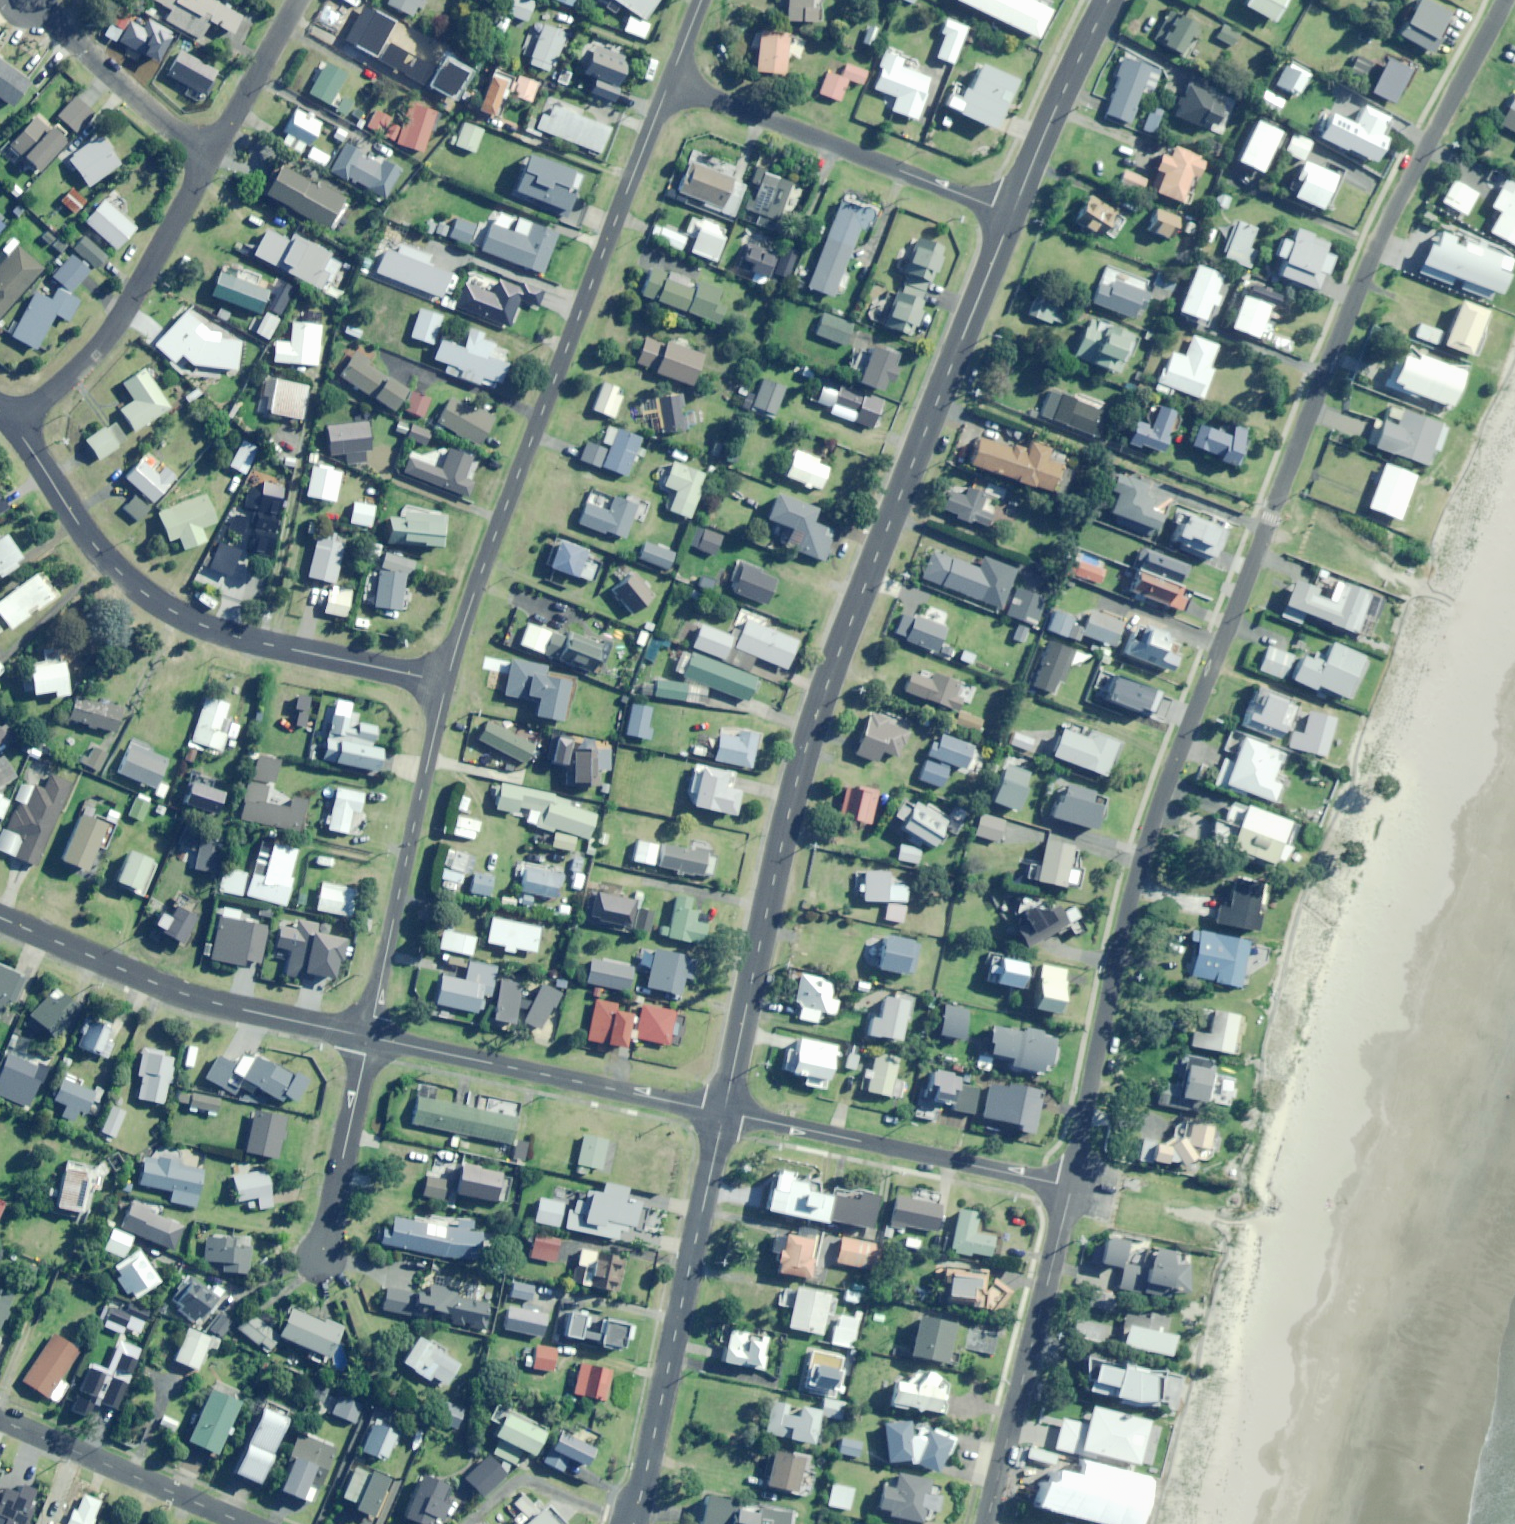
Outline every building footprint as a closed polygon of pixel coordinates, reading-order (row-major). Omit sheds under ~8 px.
[(242,8),(227,0),(151,0),(171,11),(165,21),(200,40),(210,23),(232,35),(239,21),(236,19),(242,8)] [(420,0),(388,0),(386,4),(411,17),(420,0)] [(534,2),(528,0),(512,0),(508,16),(528,22),(534,2)] [(644,21),(658,0),(612,0),(644,21)] [(811,0),(786,0),(785,21),(817,23),(819,9),(810,9),(811,0)] [(1051,10),(1029,0),(954,0),(1036,40),(1051,10)] [(1285,0),(1247,0),(1243,6),(1273,23),(1285,0)] [(1449,14),(1424,0),(1417,0),(1396,36),(1427,53),(1449,14)] [(1180,56),(1197,25),(1171,10),(1153,41),(1180,56)] [(644,40),(649,26),(629,18),(624,32),(644,40)] [(954,63),(967,26),(945,18),(941,32),(945,34),(936,57),(954,63)] [(161,61),(173,39),(141,21),(129,44),(161,61)] [(432,63),(441,45),(400,23),(391,41),(399,46),(384,74),(413,89),(428,61),(432,63)] [(1232,47),(1240,34),(1225,25),(1217,38),(1232,47)] [(550,72),(564,35),(543,27),(529,64),(550,72)] [(760,33),(755,72),(784,76),(789,37),(760,33)] [(614,88),(625,58),(594,46),(583,74),(595,79),(589,93),(604,99),(609,86),(614,88)] [(902,69),(906,57),(887,50),(874,90),(896,98),(891,112),(916,120),(930,78),(902,69)] [(204,96),(217,71),(181,51),(167,76),(204,96)] [(1336,85),(1356,95),(1372,63),(1355,54),(1346,72),(1343,71),(1336,85)] [(1130,124),(1150,68),(1123,58),(1116,77),(1119,79),(1106,115),(1130,124)] [(1295,97),(1311,69),(1291,58),(1275,86),(1295,97)] [(1392,105),(1409,72),(1386,60),(1369,92),(1392,105)] [(28,82),(0,63),(0,101),(10,108),(28,82)] [(328,105),(345,75),(326,64),(309,94),(328,105)] [(860,86),(866,72),(847,64),(841,79),(827,73),(819,94),(840,102),(848,81),(860,86)] [(990,130),(1014,82),(981,64),(967,92),(954,85),(943,106),(990,130)] [(503,100),(510,82),(491,75),(477,111),(493,117),(501,99),(503,100)] [(531,103),(537,83),(520,78),(514,97),(531,103)] [(1188,85),(1182,98),(1177,96),(1174,104),(1179,106),(1174,117),(1198,127),(1201,121),(1215,127),(1225,103),(1210,97),(1211,94),(1188,85)] [(1276,115),(1284,102),(1264,91),(1257,104),(1276,115)] [(336,112),(343,116),(352,97),(345,93),(336,112)] [(75,133),(92,113),(75,97),(57,116),(75,133)] [(580,117),(583,111),(549,98),(537,130),(601,154),(610,129),(580,117)] [(1500,125),(1514,134),(1514,98),(1500,125)] [(422,153),(436,113),(409,104),(396,144),(422,153)] [(1154,135),(1164,110),(1152,105),(1142,130),(1154,135)] [(1367,159),(1387,117),(1362,105),(1351,127),(1327,116),(1318,137),(1367,159)] [(310,147),(321,124),(296,111),(280,142),(294,149),(298,141),(310,147)] [(382,136),(392,120),(377,111),(367,127),(382,136)] [(40,173),(66,144),(37,118),(4,155),(13,163),(20,155),(40,173)] [(1261,174),(1281,133),(1256,121),(1236,162),(1261,174)] [(476,154),(484,130),(464,124),(459,139),(454,137),(451,145),(476,154)] [(1302,162),(1311,144),(1292,135),(1284,153),(1302,162)] [(89,188),(121,164),(99,136),(68,160),(89,188)] [(382,160),(380,165),(344,145),(330,172),(347,181),(348,179),(385,198),(400,170),(382,160)] [(1197,177),(1203,159),(1171,148),(1167,159),(1159,156),(1153,171),(1156,172),(1149,192),(1179,203),(1189,175),(1197,177)] [(324,167),(329,158),(313,149),(308,158),(324,167)] [(564,212),(579,174),(528,154),(513,192),(564,212)] [(1320,210),(1335,176),(1301,162),(1293,180),(1298,182),(1292,198),(1320,210)] [(727,194),(733,179),(689,163),(677,193),(704,203),(703,206),(733,217),(740,199),(727,194)] [(766,173),(768,167),(759,163),(740,208),(758,215),(754,225),(772,232),(791,184),(766,173)] [(316,184),(315,186),(278,166),(263,195),(329,230),(345,199),(316,184)] [(1140,197),(1147,181),(1126,171),(1119,187),(1140,197)] [(1467,216),(1479,194),(1455,181),(1443,203),(1467,216)] [(1505,182),(1491,208),(1499,212),(1489,234),(1514,247),(1514,187),(1505,182)] [(15,199),(23,191),(14,183),(7,191),(15,199)] [(74,215),(86,202),(71,190),(60,202),(74,215)] [(1227,210),(1231,199),(1218,194),(1214,205),(1227,210)] [(120,216),(125,210),(109,195),(84,223),(115,250),(135,229),(120,216)] [(1115,239),(1127,220),(1090,196),(1073,223),(1099,239),(1104,232),(1115,239)] [(867,230),(874,211),(858,204),(856,209),(840,203),(807,288),(833,298),(861,228),(867,230)] [(405,222),(410,212),(397,206),(392,215),(405,222)] [(1178,230),(1182,221),(1157,209),(1147,231),(1165,239),(1171,226),(1178,230)] [(441,241),(448,224),(430,216),(423,233),(441,241)] [(716,235),(719,227),(692,216),(684,236),(695,240),(689,253),(714,263),(724,238),(716,235)] [(468,246),(476,227),(458,219),(450,237),(468,246)] [(1248,249),(1256,229),(1233,220),(1221,252),(1227,254),(1225,260),(1249,269),(1255,252),(1248,249)] [(533,223),(527,239),(492,225),(482,251),(543,275),(559,233),(533,223)] [(681,252),(686,239),(662,228),(657,241),(681,252)] [(1211,244),(1215,231),(1207,228),(1203,241),(1211,244)] [(56,236),(48,229),(40,238),(48,245),(56,236)] [(294,236),(290,243),(266,231),(253,256),(324,292),(338,266),(336,264),(340,257),(310,242),(309,244),(294,236)] [(1322,240),(1303,233),(1301,239),(1291,235),(1288,244),(1278,241),(1275,251),(1284,254),(1278,272),(1305,282),(1315,254),(1317,255),(1322,240)] [(1451,245),(1454,238),(1440,233),(1435,247),(1429,244),(1418,273),(1451,286),(1455,278),(1463,281),(1460,290),(1487,300),(1490,292),(1499,295),(1506,275),(1495,270),(1500,256),(1463,242),(1460,248),(1451,245)] [(96,269),(107,256),(84,235),(73,249),(96,269)] [(67,246),(59,239),(52,247),(59,254),(67,246)] [(903,273),(906,274),(902,284),(923,293),(928,283),(930,284),(944,250),(917,239),(903,273)] [(247,256),(251,248),(239,241),(235,250),(247,256)] [(428,266),(432,257),(390,241),(377,273),(442,298),(451,275),(428,266)] [(783,279),(790,262),(747,243),(736,266),(768,280),(770,273),(783,279)] [(44,268),(18,246),(0,266),(0,318),(44,268)] [(69,293),(89,271),(71,256),(52,278),(69,293)] [(254,286),(257,279),(222,265),(211,297),(262,316),(271,292),(254,286)] [(1212,295),(1220,276),(1194,266),(1176,312),(1202,322),(1209,305),(1214,307),(1218,297),(1212,295)] [(1134,321),(1138,312),(1143,314),(1147,305),(1164,312),(1178,278),(1160,271),(1154,287),(1107,268),(1092,304),(1134,321)] [(725,305),(717,302),(721,291),(669,271),(668,275),(652,269),(641,297),(717,325),(725,305)] [(509,328),(524,291),(499,281),(484,318),(509,328)] [(462,304),(464,305),(481,311),(487,294),(468,287),(462,304)] [(910,337),(926,296),(903,287),(900,294),(896,293),(883,327),(910,337)] [(1265,321),(1274,300),(1246,289),(1231,329),(1268,343),(1275,325),(1265,321)] [(68,322),(79,302),(57,290),(51,301),(35,292),(11,337),(35,350),(54,315),(68,322)] [(281,316),(292,297),(279,290),(269,310),(281,316)] [(464,305),(462,304),(444,297),(441,306),(460,313),(464,305)] [(1063,328),(1069,309),(1036,298),(1029,316),(1063,328)] [(1470,356),(1487,312),(1461,302),(1444,346),(1470,356)] [(201,331),(208,317),(187,306),(170,339),(200,356),(207,344),(204,343),(208,335),(201,331)] [(433,346),(443,318),(422,310),(411,338),(433,346)] [(845,346),(853,326),(824,315),(816,336),(845,346)] [(268,346),(279,321),(272,318),(261,342),(268,346)] [(1089,319),(1073,358),(1115,375),(1123,357),(1127,359),(1136,338),(1089,319)] [(317,366),(321,326),(291,324),(290,343),(275,342),(273,362),(317,366)] [(1439,346),(1445,333),(1422,324),(1417,337),(1439,346)] [(361,340),(364,332),(350,327),(347,335),(361,340)] [(479,339),(481,334),(469,330),(463,349),(441,341),(434,360),(448,365),(445,374),(479,385),(482,378),(500,384),(507,364),(488,358),(492,344),(479,339)] [(236,346),(240,337),(227,331),(223,341),(236,346)] [(1210,369),(1218,346),(1193,336),(1185,358),(1172,353),(1166,370),(1163,369),(1158,383),(1203,400),(1214,371),(1210,369)] [(666,342),(664,345),(646,338),(636,366),(692,387),(704,356),(666,342)] [(251,366),(261,348),(249,341),(239,359),(251,366)] [(1381,387),(1416,401),(1418,396),(1450,409),(1465,374),(1419,356),(1421,351),(1407,345),(1393,381),(1385,378),(1381,387)] [(889,385),(895,369),(889,367),(893,357),(869,348),(856,383),(880,392),(883,383),(889,385)] [(368,365),(369,362),(355,353),(339,378),(393,412),(407,390),(368,365)] [(134,432),(169,408),(143,370),(122,385),(133,401),(119,411),(134,432)] [(826,390),(830,382),(815,375),(812,383),(826,390)] [(301,420),(308,387),(274,380),(267,413),(301,420)] [(774,420),(786,389),(764,380),(751,411),(774,420)] [(616,395),(618,389),(604,383),(593,411),(614,419),(623,397),(616,395)] [(873,430),(882,402),(840,387),(830,414),(873,430)] [(1078,395),(1076,398),(1052,388),(1041,416),(1096,439),(1106,414),(1102,412),(1104,406),(1078,395)] [(189,404),(203,394),(199,389),(185,399),(189,404)] [(424,419),(431,400),(412,392),(404,411),(424,419)] [(662,433),(685,430),(681,395),(657,398),(662,433)] [(476,408),(474,412),(450,398),(436,424),(479,447),(495,418),(476,408)] [(653,419),(651,401),(640,403),(642,420),(653,419)] [(1425,466),(1441,424),(1388,405),(1382,422),(1377,420),(1367,446),(1425,466)] [(1161,454),(1173,412),(1156,407),(1150,427),(1133,422),(1127,444),(1161,454)] [(364,451),(370,451),(368,417),(326,420),(329,456),(345,455),(345,464),(365,462),(364,451)] [(99,460),(127,440),(113,421),(86,442),(99,460)] [(1234,427),(1231,434),(1200,422),(1190,447),(1218,457),(1217,461),(1236,469),(1242,455),(1237,453),(1246,431),(1234,427)] [(425,446),(430,432),(410,425),(405,438),(425,446)] [(626,477),(639,438),(608,427),(602,443),(610,446),(608,451),(585,443),(579,461),(626,477)] [(857,450),(861,441),(844,435),(841,444),(857,450)] [(1028,444),(1024,455),(977,439),(968,465),(1050,493),(1059,464),(1045,459),(1048,450),(1028,444)] [(243,475),(257,449),(243,441),(229,467),(243,475)] [(724,463),(730,449),(716,442),(710,456),(724,463)] [(464,479),(472,458),(448,450),(440,471),(408,458),(403,473),(466,498),(472,482),(464,479)] [(796,451),(785,477),(804,484),(802,488),(809,491),(811,487),(820,491),(831,465),(796,451)] [(148,506),(174,478),(147,454),(124,479),(139,493),(124,509),(138,522),(151,508),(148,506)] [(689,519),(704,478),(705,476),(672,464),(664,487),(676,492),(669,511),(689,519)] [(1399,521),(1416,477),(1384,464),(1367,509),(1399,521)] [(336,503),(343,471),(313,465),(306,497),(336,503)] [(709,466),(705,476),(704,478),(716,483),(721,470),(709,466)] [(1106,516),(1116,520),(1114,524),(1147,537),(1148,533),(1151,534),(1160,513),(1146,508),(1150,499),(1144,497),(1149,485),(1113,470),(1107,486),(1116,490),(1106,516)] [(277,516),(286,486),(265,480),(261,493),(249,489),(244,507),(277,516)] [(956,516),(955,518),(970,524),(971,521),(987,527),(992,516),(979,511),(985,495),(968,488),(964,498),(949,492),(942,510),(956,516)] [(614,498),(612,502),(591,493),(578,525),(604,535),(605,532),(624,539),(637,507),(614,498)] [(812,524),(817,510),(775,495),(766,521),(790,530),(784,548),(821,562),(832,532),(812,524)] [(200,529),(216,522),(206,496),(157,515),(168,542),(178,538),(183,551),(205,542),(200,529)] [(371,528),(375,507),(354,503),(350,524),(371,528)] [(445,548),(449,516),(404,511),(403,520),(390,518),(387,541),(445,548)] [(228,531),(240,536),(247,519),(235,515),(228,531)] [(268,557),(277,519),(257,515),(248,552),(268,557)] [(1213,560),(1224,532),(1184,515),(1175,537),(1183,540),(1180,546),(1213,560)] [(310,520),(306,536),(317,538),(321,523),(310,520)] [(715,557),(723,538),(696,527),(688,546),(715,557)] [(21,562),(3,536),(0,538),(0,576),(21,562)] [(334,585),(344,545),(317,538),(307,578),(334,585)] [(583,560),(586,552),(554,540),(544,566),(590,584),(597,566),(583,560)] [(230,578),(240,551),(219,543),(213,559),(206,556),(198,576),(221,585),(224,576),(230,578)] [(668,571),(674,555),(645,543),(638,559),(668,571)] [(1178,595),(1189,567),(1140,548),(1135,561),(1140,563),(1129,592),(1180,612),(1186,598),(1178,595)] [(983,558),(979,569),(932,552),(922,579),(1001,609),(1016,571),(983,558)] [(410,580),(413,558),(384,554),(381,573),(379,572),(373,607),(400,611),(405,579),(410,580)] [(739,559),(730,584),(734,586),(731,593),(767,606),(776,580),(759,573),(761,568),(739,559)] [(1099,585),(1105,571),(1077,561),(1072,574),(1099,585)] [(632,615),(655,594),(633,570),(626,576),(620,569),(612,576),(619,583),(610,591),(632,615)] [(59,596),(41,571),(0,602),(0,617),(10,630),(38,609),(39,611),(59,596)] [(1316,590),(1293,582),(1279,618),(1300,626),(1304,615),(1353,634),(1359,619),(1370,624),(1380,600),(1333,582),(1325,601),(1313,597),(1316,590)] [(1038,628),(1048,601),(1017,589),(1007,616),(1038,628)] [(345,618),(350,596),(329,591),(324,613),(345,618)] [(1056,610),(1048,630),(1074,642),(1080,627),(1072,623),(1074,618),(1056,610)] [(1112,648),(1122,622),(1091,610),(1081,635),(1112,648)] [(948,628),(904,611),(895,635),(905,638),(904,641),(937,654),(948,628)] [(655,634),(659,625),(647,620),(644,629),(655,634)] [(787,671),(798,642),(747,621),(739,640),(703,625),(693,649),(750,672),(756,658),(787,671)] [(569,632),(566,639),(528,624),(519,646),(591,674),(596,661),(604,665),(613,643),(592,635),(590,640),(569,632)] [(1024,643),(1029,629),(1018,626),(1013,640),(1024,643)] [(1163,654),(1169,638),(1139,627),(1133,641),(1130,640),(1124,655),(1169,672),(1174,658),(1163,654)] [(655,663),(662,641),(652,638),(646,660),(655,663)] [(1067,670),(1074,651),(1051,641),(1033,687),(1053,695),(1064,668),(1067,670)] [(1346,700),(1364,660),(1329,644),(1320,665),(1301,656),(1290,681),(1312,691),(1314,686),(1346,700)] [(1284,681),(1293,657),(1269,647),(1259,671),(1284,681)] [(657,680),(655,698),(695,703),(696,693),(705,696),(708,688),(747,703),(756,679),(692,654),(689,662),(679,658),(672,674),(684,679),(682,683),(657,680)] [(545,678),(547,668),(511,661),(503,696),(520,700),(520,696),(537,699),(533,717),(561,723),(569,683),(545,678)] [(54,698),(68,695),(62,662),(28,669),(33,696),(53,692),(54,698)] [(956,698),(961,685),(934,675),(931,682),(910,674),(903,693),(959,713),(964,701),(956,698)] [(1153,716),(1161,695),(1114,677),(1104,701),(1134,712),(1135,709),(1153,716)] [(1277,741),(1292,704),(1255,690),(1241,726),(1277,741)] [(305,728),(311,699),(298,696),(295,710),(299,711),(296,726),(305,728)] [(115,733),(121,711),(76,698),(69,720),(115,733)] [(219,734),(229,705),(206,698),(189,748),(212,756),(214,750),(222,752),(227,736),(219,734)] [(648,740),(653,708),(632,704),(627,736),(648,740)] [(358,724),(360,715),(333,710),(322,761),(377,773),(382,750),(373,748),(377,728),(358,724)] [(1325,758),(1335,720),(1308,713),(1302,735),(1292,733),(1288,748),(1325,758)] [(885,724),(887,720),(871,714),(854,755),(877,764),(881,752),(897,758),(907,733),(885,724)] [(525,765),(535,746),(487,723),(478,741),(525,765)] [(14,740),(4,726),(0,729),(0,750),(14,740)] [(751,770),(759,735),(737,730),(735,738),(720,734),(714,761),(751,770)] [(1087,733),(1085,740),(1060,731),(1050,757),(1103,777),(1116,744),(1087,733)] [(1030,753),(1035,740),(1015,732),(1010,745),(1030,753)] [(563,758),(567,738),(552,735),(548,756),(563,758)] [(965,771),(974,747),(941,735),(938,746),(933,744),(919,780),(943,789),(951,766),(965,771)] [(1233,763),(1224,760),(1214,786),(1245,798),(1246,794),(1272,804),(1280,785),(1269,781),(1280,752),(1243,738),(1233,763)] [(565,772),(564,784),(599,787),(600,772),(609,773),(612,744),(573,740),(571,773),(565,772)] [(155,790),(168,761),(131,744),(118,774),(155,790)] [(97,772),(107,754),(95,747),(85,765),(97,772)] [(275,785),(281,762),(257,756),(252,779),(275,785)] [(14,774),(0,757),(0,786),(14,774)] [(731,790),(734,776),(694,766),(688,793),(694,795),(691,807),(732,817),(738,792),(731,790)] [(1013,812),(1029,777),(1005,767),(990,802),(1013,812)] [(34,867),(75,785),(52,774),(44,791),(35,786),(25,806),(19,803),(5,831),(23,840),(14,857),(34,867)] [(214,818),(222,794),(190,783),(182,806),(214,818)] [(264,804),(268,787),(248,783),(239,820),(298,833),(305,801),(292,798),(289,809),(264,804)] [(530,810),(534,792),(501,785),(496,811),(518,816),(520,808),(530,810)] [(1092,831),(1103,797),(1063,785),(1058,804),(1054,802),(1049,818),(1092,831)] [(879,792),(859,787),(858,791),(845,788),(838,817),(870,825),(879,792)] [(360,813),(363,794),(336,789),(328,831),(348,834),(351,812),(360,813)] [(142,822),(153,798),(139,792),(128,816),(142,822)] [(588,840),(596,816),(536,796),(526,824),(552,832),(553,828),(588,840)] [(9,801),(0,797),(0,820),(1,820),(9,801)] [(466,813),(471,800),(462,797),(457,810),(466,813)] [(918,800),(915,805),(904,799),(893,817),(903,823),(900,829),(932,848),(944,828),(955,834),(960,825),(918,800)] [(1228,849),(1271,865),(1287,823),(1244,807),(1228,849)] [(115,825),(120,814),(110,810),(105,821),(115,825)] [(998,843),(1005,822),(980,814),(974,836),(998,843)] [(84,872),(106,826),(81,815),(60,861),(84,872)] [(476,841),(480,823),(457,817),(452,835),(476,841)] [(133,835),(136,826),(125,821),(121,830),(133,835)] [(573,851),(575,838),(554,835),(552,847),(573,851)] [(297,850),(261,841),(246,896),(285,907),(293,879),(290,878),(297,850)] [(653,866),(658,846),(638,841),(633,862),(653,866)] [(1065,870),(1070,849),(1044,842),(1038,864),(1029,862),(1024,879),(1071,891),(1075,872),(1065,870)] [(214,874),(219,847),(199,843),(193,870),(214,874)] [(706,857),(707,852),(662,846),(659,868),(674,871),(674,873),(711,878),(713,858),(706,857)] [(918,866),(922,851),(901,846),(897,861),(918,866)] [(463,883),(471,857),(450,850),(439,887),(456,892),(459,882),(463,883)] [(142,895),(156,864),(128,852),(115,882),(142,895)] [(564,866),(565,855),(552,853),(551,864),(564,866)] [(570,870),(574,872),(580,874),(585,859),(575,855),(570,870)] [(334,868),(335,860),(318,857),(317,865),(334,868)] [(241,897),(247,873),(225,867),(219,891),(241,897)] [(520,891),(535,895),(554,900),(560,876),(527,867),(520,891)] [(168,888),(176,874),(169,870),(162,884),(168,888)] [(586,876),(580,874),(574,872),(571,880),(574,881),(572,888),(581,891),(586,876)] [(887,886),(888,874),(857,872),(856,892),(863,892),(862,902),(886,903),(885,921),(904,923),(906,888),(887,886)] [(510,895),(513,875),(506,874),(502,893),(510,895)] [(489,897),(493,879),(474,875),(470,893),(489,897)] [(1254,915),(1259,886),(1232,881),(1227,907),(1217,905),(1214,924),(1256,932),(1260,916),(1254,915)] [(346,917),(351,890),(321,884),(315,911),(346,917)] [(535,895),(520,891),(516,906),(532,910),(535,895)] [(635,909),(637,903),(590,893),(584,922),(631,932),(632,929),(649,933),(653,913),(635,909)] [(690,909),(692,900),(677,897),(669,929),(662,928),(660,936),(702,947),(707,926),(694,923),(697,911),(690,909)] [(189,916),(194,907),(178,898),(159,934),(182,946),(196,919),(189,916)] [(1072,908),(1060,914),(1056,906),(1037,917),(1032,908),(1018,916),(1023,925),(1014,930),(1026,949),(1078,920),(1072,908)] [(237,921),(239,912),(222,908),(210,960),(242,967),(244,961),(259,964),(267,928),(237,921)] [(272,919),(274,911),(260,908),(258,916),(272,919)] [(535,954),(540,929),(492,918),(486,943),(504,947),(503,952),(513,954),(514,949),(535,954)] [(315,934),(317,924),(298,920),(296,931),(281,927),(276,949),(289,952),(284,977),(301,980),(302,974),(333,981),(337,963),(340,964),(346,940),(315,934)] [(472,956),(476,938),(443,931),(439,950),(472,956)] [(1192,942),(1198,943),(1191,977),(1214,982),(1214,984),(1239,990),(1249,942),(1194,931),(1192,942)] [(906,977),(915,945),(886,936),(877,969),(906,977)] [(696,961),(654,951),(653,956),(642,953),(639,966),(650,969),(646,988),(680,996),(684,978),(692,980),(696,961)] [(1021,989),(1026,964),(990,957),(985,982),(1021,989)] [(489,998),(496,968),(469,962),(465,983),(442,977),(436,1005),(476,1014),(480,995),(489,998)] [(1058,1015),(1067,972),(1042,966),(1033,1010),(1058,1015)] [(22,979),(0,969),(0,1014),(6,1001),(10,1003),(22,979)] [(829,1000),(834,983),(790,970),(787,981),(798,984),(792,1004),(802,1007),(798,1019),(817,1024),(820,1012),(833,1016),(837,1002),(829,1000)] [(533,1001),(519,998),(522,983),(501,978),(492,1021),(513,1025),(516,1009),(528,1012),(523,1023),(540,1032),(559,994),(541,985),(533,1001)] [(80,1012),(63,995),(60,999),(53,992),(29,1017),(53,1040),(80,1012)] [(908,1023),(912,1003),(882,997),(877,1020),(870,1018),(866,1035),(899,1042),(902,1022),(908,1023)] [(623,1014),(625,1008),(596,1001),(587,1041),(625,1049),(628,1037),(668,1046),(670,1034),(675,1035),(678,1025),(673,1024),(675,1012),(642,1004),(639,1017),(623,1014)] [(961,1041),(968,1012),(944,1006),(937,1036),(961,1041)] [(1241,1045),(1246,1018),(1213,1012),(1209,1031),(1195,1028),(1191,1047),(1232,1055),(1234,1044),(1241,1045)] [(107,1059),(121,1029),(90,1015),(76,1046),(107,1059)] [(1021,1029),(1021,1032),(992,1026),(988,1044),(991,1044),(988,1055),(1010,1060),(1008,1067),(1039,1074),(1041,1065),(1048,1067),(1054,1041),(1040,1037),(1041,1033),(1021,1029)] [(25,1054),(30,1041),(13,1035),(9,1049),(25,1054)] [(824,1091),(834,1049),(798,1040),(795,1052),(787,1050),(781,1072),(804,1077),(802,1086),(824,1091)] [(192,1068),(197,1049),(188,1047),(184,1067),(192,1068)] [(168,1084),(174,1055),(142,1049),(137,1077),(142,1078),(138,1100),(163,1105),(166,1084),(168,1084)] [(890,1097),(898,1060),(875,1055),(867,1092),(890,1097)] [(1206,1091),(1212,1061),(1187,1055),(1180,1087),(1161,1083),(1156,1106),(1198,1114),(1203,1091),(1206,1091)] [(294,1102),(304,1083),(253,1056),(240,1081),(279,1102),(282,1096),(294,1102)] [(221,1088),(233,1065),(217,1057),(205,1080),(221,1088)] [(989,1072),(991,1061),(978,1059),(976,1070),(989,1072)] [(10,1068),(2,1064),(0,1070),(0,1080),(4,1082),(10,1068)] [(958,1086),(960,1079),(930,1072),(924,1100),(953,1106),(952,1111),(976,1116),(982,1091),(958,1086)] [(86,1114),(95,1093),(63,1080),(54,1102),(66,1107),(61,1118),(73,1123),(78,1111),(86,1114)] [(1032,1135),(1040,1092),(990,1083),(983,1119),(1018,1126),(1017,1132),(1032,1135)] [(19,1101),(23,1093),(9,1087),(5,1095),(19,1101)] [(195,1114),(196,1110),(207,1112),(206,1116),(216,1118),(220,1100),(178,1092),(176,1103),(189,1105),(188,1113),(195,1114)] [(511,1147),(517,1120),(418,1098),(412,1125),(511,1147)] [(319,1114),(320,1105),(297,1102),(296,1111),(319,1114)] [(115,1138),(126,1113),(111,1107),(101,1132),(115,1138)] [(277,1160),(286,1120),(254,1112),(245,1153),(277,1160)] [(1181,1168),(1193,1160),(1207,1161),(1210,1124),(1175,1122),(1174,1135),(1164,1142),(1142,1138),(1139,1163),(1146,1165),(1147,1162),(1165,1165),(1165,1162),(1178,1164),(1181,1168)] [(601,1170),(607,1143),(583,1137),(577,1165),(601,1170)] [(526,1161),(528,1144),(516,1142),(514,1160),(526,1161)] [(179,1166),(180,1160),(147,1152),(139,1186),(172,1193),(170,1203),(197,1209),(205,1171),(179,1166)] [(94,1170),(66,1164),(56,1209),(85,1215),(91,1189),(100,1191),(103,1178),(112,1172),(106,1163),(94,1170)] [(494,1203),(500,1175),(461,1166),(455,1195),(494,1203)] [(259,1210),(272,1208),(266,1172),(233,1177),(237,1202),(257,1198),(259,1210)] [(445,1202),(450,1183),(427,1177),(422,1196),(445,1202)] [(825,1224),(825,1221),(830,1197),(823,1195),(824,1190),(786,1182),(779,1215),(825,1224)] [(625,1201),(628,1189),(604,1184),(601,1196),(589,1193),(587,1204),(575,1201),(573,1212),(563,1210),(565,1204),(539,1199),(534,1223),(616,1240),(618,1231),(625,1232),(626,1228),(657,1234),(663,1204),(646,1201),(644,1209),(639,1208),(640,1204),(625,1201)] [(825,1221),(865,1230),(871,1231),(878,1197),(857,1192),(855,1202),(830,1197),(825,1221)] [(883,1236),(891,1238),(893,1229),(896,1230),(896,1233),(903,1235),(905,1227),(935,1234),(943,1198),(914,1192),(912,1200),(896,1196),(890,1227),(885,1226),(883,1236)] [(15,1205),(0,1200),(0,1222),(7,1225),(15,1205)] [(161,1247),(172,1223),(133,1204),(121,1228),(161,1247)] [(973,1233),(977,1215),(958,1211),(949,1252),(969,1257),(970,1254),(990,1258),(995,1238),(973,1233)] [(483,1264),(488,1235),(393,1219),(391,1231),(383,1230),(381,1247),(483,1264)] [(124,1259),(133,1238),(114,1230),(105,1250),(124,1259)] [(881,1233),(871,1231),(865,1230),(863,1241),(879,1244),(881,1233)] [(248,1275),(252,1237),(235,1235),(235,1241),(207,1238),(204,1262),(223,1264),(222,1272),(248,1275)] [(806,1260),(810,1241),(783,1236),(781,1251),(778,1250),(775,1273),(808,1279),(812,1261),(806,1260)] [(553,1266),(558,1245),(530,1237),(524,1259),(553,1266)] [(919,1251),(922,1241),(908,1237),(905,1248),(919,1251)] [(873,1271),(878,1247),(842,1238),(836,1263),(873,1271)] [(1122,1269),(1128,1243),(1106,1238),(1104,1248),(1094,1246),(1091,1262),(1122,1269)] [(1180,1265),(1182,1255),(1150,1249),(1146,1270),(1125,1266),(1121,1290),(1163,1298),(1164,1292),(1185,1295),(1190,1266),(1180,1265)] [(571,1282),(615,1295),(625,1260),(597,1252),(596,1254),(581,1250),(571,1282)] [(136,1300),(160,1283),(138,1251),(114,1268),(120,1276),(115,1279),(126,1295),(130,1292),(136,1300)] [(968,1303),(971,1281),(946,1277),(943,1299),(968,1303)] [(203,1289),(200,1292),(189,1282),(171,1303),(196,1325),(216,1301),(203,1289)] [(530,1302),(534,1287),(514,1282),(510,1298),(530,1302)] [(457,1298),(458,1291),(431,1285),(428,1299),(387,1289),(382,1311),(444,1325),(445,1323),(483,1332),(490,1305),(457,1298)] [(821,1336),(830,1298),(782,1287),(778,1306),(792,1310),(787,1329),(821,1336)] [(11,1297),(0,1292),(0,1323),(11,1297)] [(1088,1306),(1106,1312),(1111,1298),(1092,1292),(1088,1306)] [(138,1335),(149,1312),(130,1304),(126,1314),(112,1307),(103,1328),(122,1336),(125,1329),(138,1335)] [(540,1339),(546,1316),(509,1307),(503,1330),(540,1339)] [(1166,1336),(1170,1318),(1125,1307),(1120,1333),(1123,1334),(1120,1346),(1170,1358),(1174,1338),(1166,1336)] [(323,1320),(322,1324),(289,1310),(278,1338),(308,1351),(305,1359),(326,1367),(341,1328),(323,1320)] [(832,1345),(852,1350),(862,1313),(854,1311),(851,1320),(840,1316),(832,1345)] [(222,1338),(233,1322),(221,1314),(210,1330),(222,1338)] [(271,1337),(274,1333),(249,1314),(237,1330),(268,1353),(277,1341),(271,1337)] [(620,1352),(624,1323),(566,1315),(563,1338),(597,1342),(596,1349),(620,1352)] [(944,1365),(954,1327),(918,1317),(908,1356),(944,1365)] [(1097,1343),(1101,1329),(1075,1320),(1070,1335),(1097,1343)] [(995,1356),(1000,1335),(971,1328),(966,1349),(995,1356)] [(216,1352),(220,1343),(188,1330),(175,1362),(198,1371),(207,1349),(216,1352)] [(762,1370),(768,1339),(730,1331),(724,1361),(762,1370)] [(79,1351),(54,1335),(23,1383),(56,1404),(75,1375),(78,1366),(79,1354),(79,1351)] [(446,1386),(460,1365),(418,1338),(402,1364),(429,1382),(432,1377),(446,1386)] [(553,1374),(558,1352),(537,1347),(534,1360),(526,1358),(524,1367),(553,1374)] [(834,1399),(843,1361),(810,1353),(801,1392),(834,1399)] [(97,1377),(104,1365),(94,1359),(87,1372),(97,1377)] [(1120,1364),(1119,1366),(1086,1359),(1081,1381),(1089,1383),(1087,1393),(1136,1403),(1136,1401),(1158,1406),(1165,1374),(1120,1364)] [(604,1402),(612,1373),(580,1365),(572,1394),(604,1402)] [(936,1384),(937,1376),(910,1372),(908,1385),(893,1383),(889,1406),(939,1414),(944,1386),(936,1384)] [(215,1456),(238,1404),(210,1391),(186,1442),(215,1456)] [(355,1425),(363,1405),(340,1396),(332,1415),(355,1425)] [(839,1420),(842,1404),(823,1400),(820,1417),(839,1420)] [(458,1430),(466,1411),(445,1402),(437,1422),(458,1430)] [(786,1416),(789,1407),(773,1403),(765,1434),(811,1446),(820,1413),(801,1408),(798,1419),(786,1416)] [(533,1457),(544,1434),(493,1408),(487,1421),(499,1426),(493,1437),(533,1457)] [(258,1486),(285,1422),(260,1411),(233,1475),(258,1486)] [(384,1460),(397,1425),(376,1417),(362,1452),(384,1460)] [(1135,1468),(1145,1427),(1112,1419),(1108,1438),(1104,1437),(1099,1459),(1135,1468)] [(947,1439),(924,1430),(920,1440),(916,1438),(920,1429),(905,1422),(882,1426),(887,1465),(905,1462),(933,1474),(947,1439)] [(570,1461),(582,1467),(596,1440),(585,1434),(580,1444),(558,1433),(542,1463),(563,1474),(570,1461)] [(324,1478),(336,1449),(299,1434),(289,1458),(291,1459),(277,1493),(309,1507),(316,1491),(307,1487),(312,1473),(324,1478)] [(858,1459),(861,1444),(842,1439),(839,1454),(858,1459)] [(804,1474),(808,1458),(773,1451),(765,1488),(805,1496),(810,1475),(804,1474)] [(484,1500),(508,1476),(489,1456),(464,1481),(484,1500)] [(1081,1470),(1057,1478),(1045,1475),(1038,1507),(1072,1515),(1074,1509),(1138,1523),(1147,1523),(1153,1499),(1132,1494),(1136,1478),(1082,1465),(1081,1470)] [(371,1519),(388,1481),(355,1466),(340,1498),(355,1505),(353,1511),(371,1519)] [(928,1482),(896,1474),(892,1490),(882,1488),(876,1514),(918,1523),(919,1523),(923,1510),(934,1513),(938,1499),(924,1496),(928,1482)] [(33,1502),(42,1482),(28,1476),(18,1495),(33,1502)] [(447,1487),(422,1476),(402,1518),(414,1523),(432,1523),(434,1519),(442,1522),(448,1507),(439,1503),(447,1487)] [(850,1511),(854,1489),(832,1485),(828,1507),(850,1511)] [(25,1505),(0,1493),(0,1523),(16,1523),(25,1505)] [(517,1507),(525,1516),(529,1520),(539,1511),(524,1495),(515,1505),(517,1507)] [(742,1505),(707,1496),(700,1523),(790,1523),(792,1515),(759,1507),(756,1516),(740,1512),(742,1505)] [(84,1497),(77,1513),(74,1512),(69,1523),(93,1523),(102,1504),(84,1497)] [(541,1509),(539,1511),(529,1520),(525,1523),(555,1523),(541,1509)]
